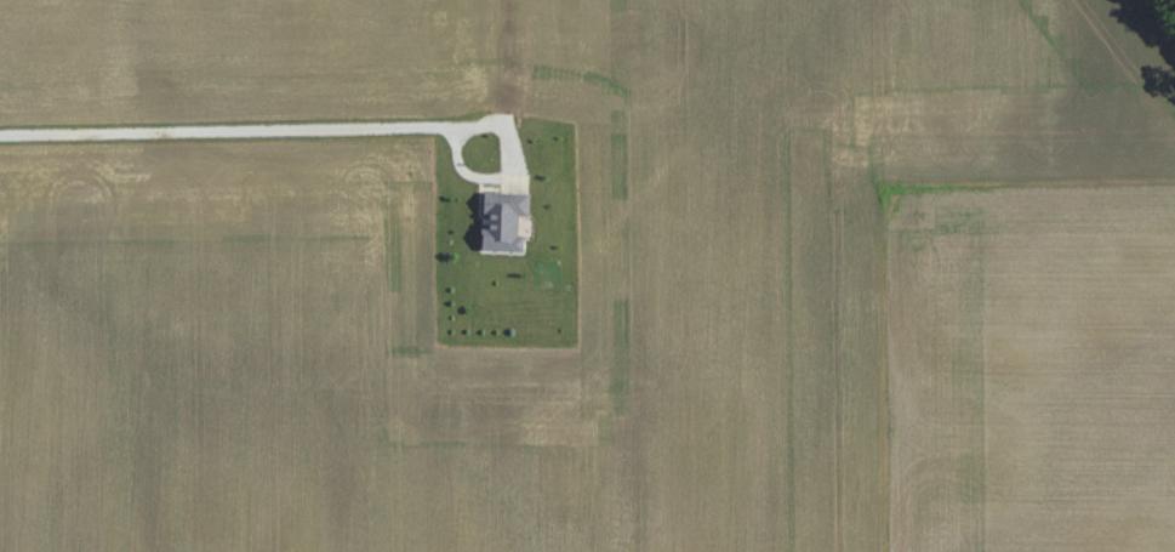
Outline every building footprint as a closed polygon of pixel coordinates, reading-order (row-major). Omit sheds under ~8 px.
[(528,219),(528,189),(482,188),(481,251),(524,252),(524,234),(521,234),(521,219),(528,219)]
